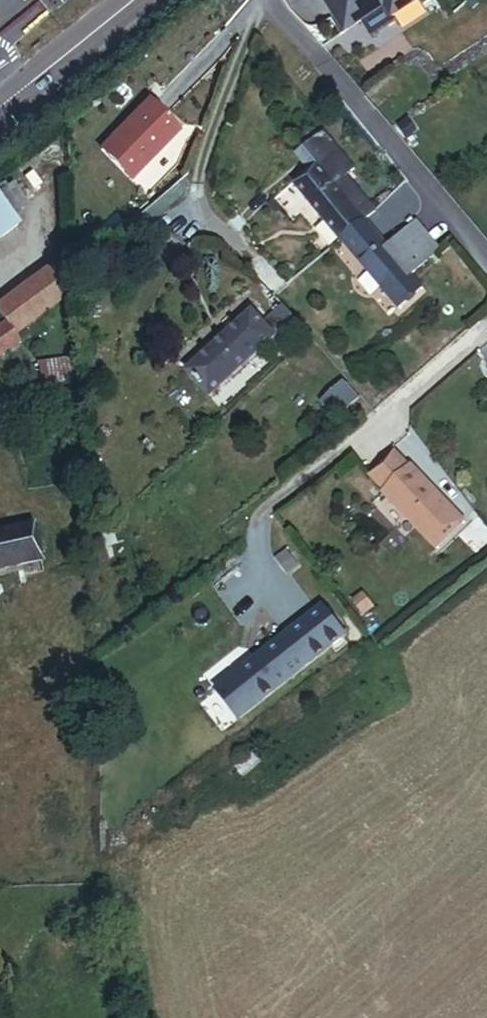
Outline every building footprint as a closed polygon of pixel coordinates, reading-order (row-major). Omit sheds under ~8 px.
[(415,0),(318,0),(340,34),(380,8),(386,18),(415,0)] [(147,103),(99,153),(128,182),(177,131),(147,103)] [(370,218),(380,209),(350,176),(358,169),(325,133),(303,152),(319,170),(300,188),(405,304),(429,282),(422,274),(449,249),(424,220),(395,246),(370,218)] [(5,188),(19,208),(38,194),(24,175),(5,188)] [(27,219),(19,208),(5,188),(0,192),(0,239),(27,219)] [(50,260),(11,288),(31,316),(70,288),(50,260)] [(0,296),(0,314),(3,318),(12,330),(31,316),(11,288),(0,296)] [(274,352),(303,326),(289,310),(269,327),(257,313),(192,371),(210,391),(265,342),(274,352)] [(3,318),(0,320),(0,343),(14,333),(12,330),(3,318)] [(70,353),(48,354),(49,379),(71,378),(70,353)] [(49,379),(48,354),(36,355),(38,380),(49,379)] [(326,403),(341,417),(358,399),(343,385),(326,403)] [(395,457),(366,479),(421,552),(450,530),(395,457)] [(43,555),(34,518),(0,526),(0,565),(1,565),(43,555)] [(43,555),(1,565),(3,574),(23,569),(24,573),(46,567),(43,555)] [(378,605),(367,591),(356,599),(367,614),(378,605)] [(322,604),(226,682),(248,709),(344,631),(322,604)]
